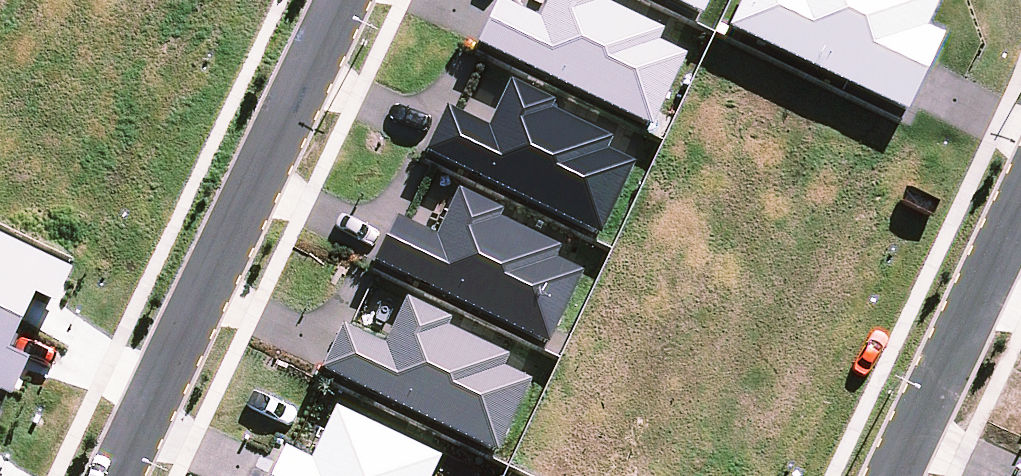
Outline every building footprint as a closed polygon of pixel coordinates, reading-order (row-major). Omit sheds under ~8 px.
[(474,45),(649,128),(684,55),(655,42),(661,31),(600,2),(601,0),(545,0),(537,19),(497,0),(495,0),(474,45)] [(725,27),(903,111),(941,34),(924,25),(937,0),(738,0),(725,27)] [(441,106),(422,150),(599,236),(632,164),(603,151),(609,139),(548,110),(552,103),(506,82),(485,127),(441,106)] [(392,216),(371,261),(546,344),(581,272),(553,258),(558,248),(496,219),(501,212),(454,190),(432,235),(392,216)] [(9,395),(27,359),(6,350),(32,293),(54,303),(70,268),(0,235),(0,391),(9,395)] [(340,324),(319,369),(495,451),(528,380),(501,368),(507,356),(445,327),(449,320),(403,298),(382,343),(340,324)] [(267,475),(429,475),(438,457),(333,406),(309,459),(282,446),(267,475)]
